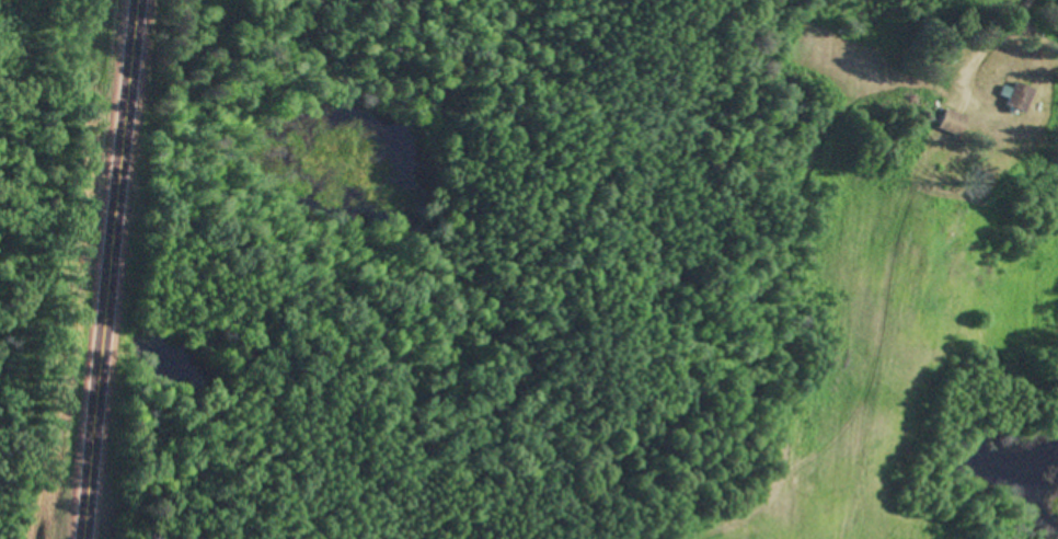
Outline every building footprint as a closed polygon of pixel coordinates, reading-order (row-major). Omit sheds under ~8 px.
[(1007,107),(1027,116),(1037,92),(1018,83),(1007,107)] [(961,139),(970,120),(944,109),(936,128),(961,139)]
